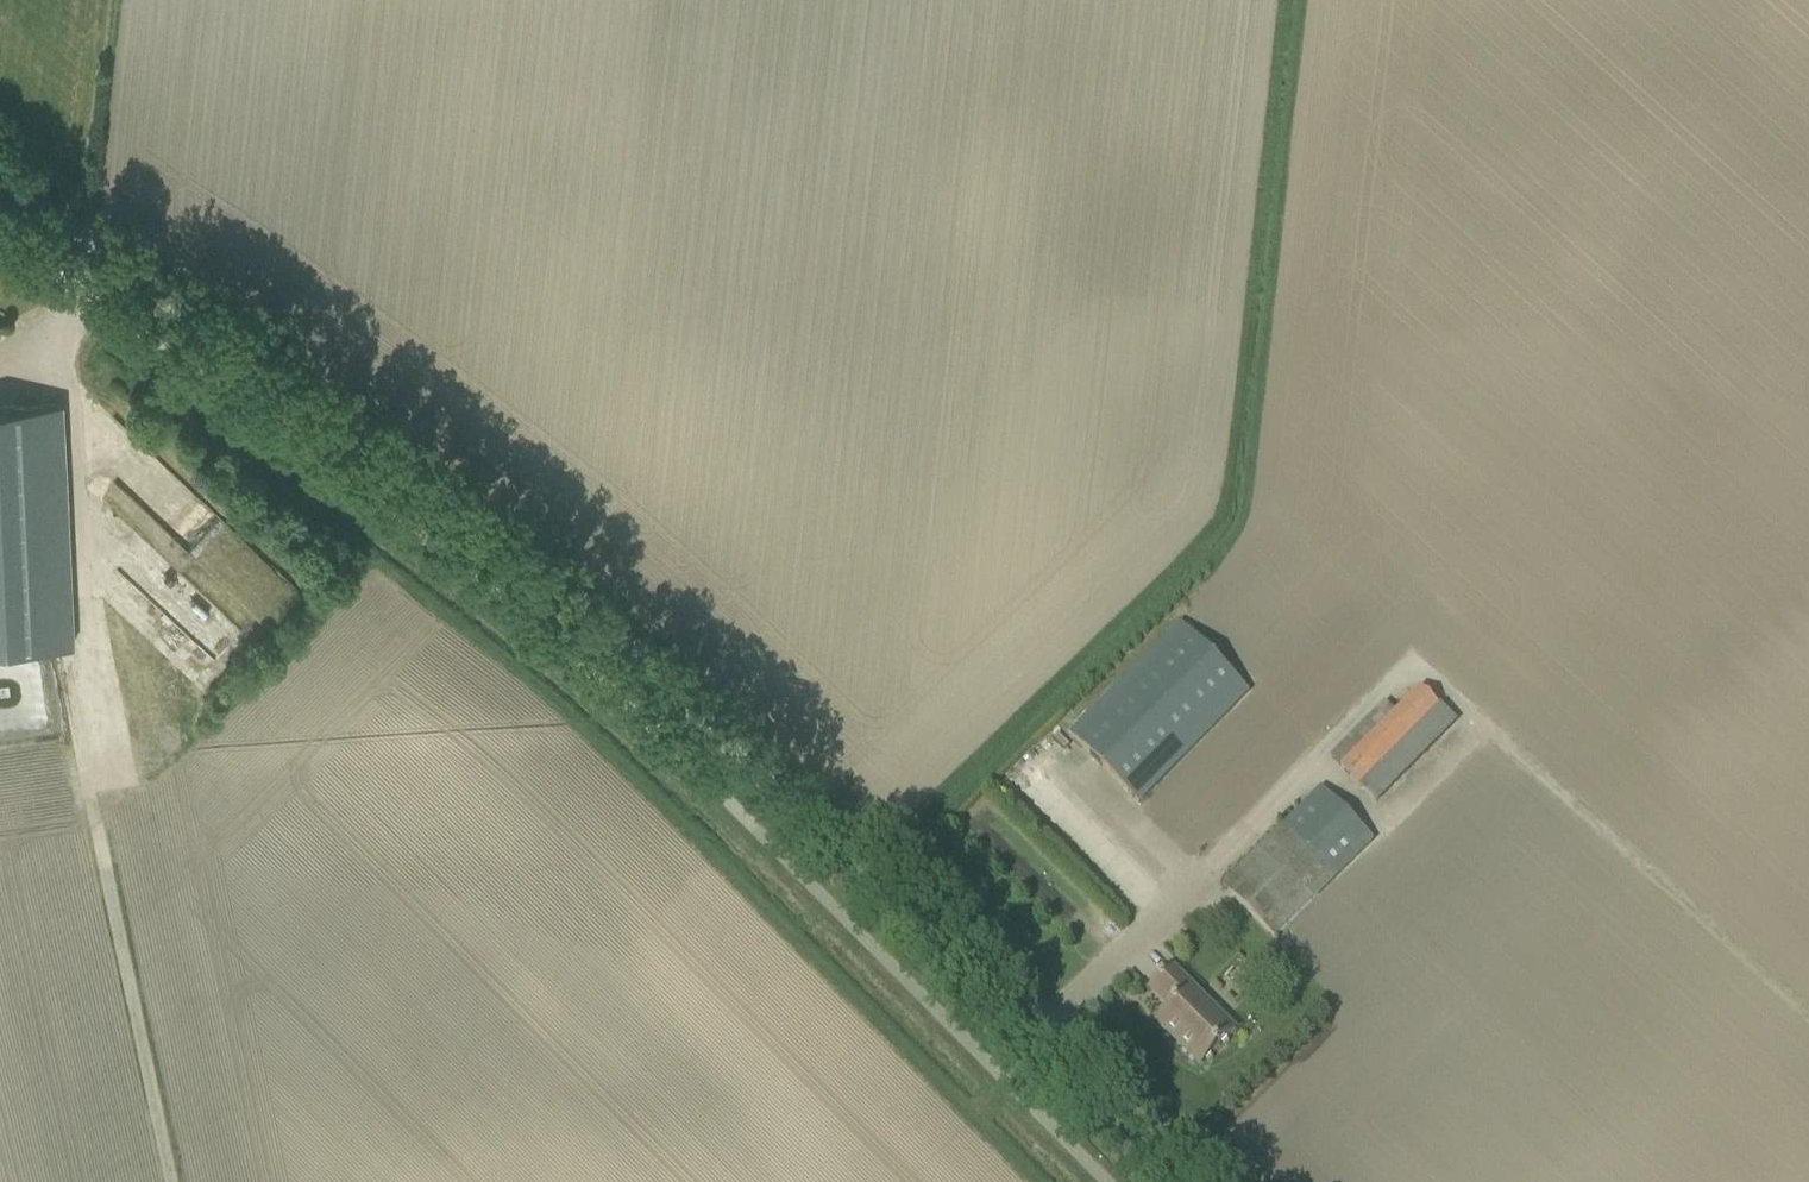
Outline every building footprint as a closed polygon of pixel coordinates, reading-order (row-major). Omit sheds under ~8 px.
[(75,644),(63,403),(0,407),(0,648),(75,644)] [(232,612),(275,566),(182,481),(154,511),(120,479),(105,495),(232,612)] [(1070,733),(1141,804),(1251,690),(1182,621),(1070,733)] [(1330,757),(1376,803),(1456,721),(1421,687),(1395,712),(1386,703),(1330,757)] [(1289,812),(1316,840),(1339,819),(1311,791),(1289,812)] [(1222,885),(1277,938),(1337,875),(1284,822),(1222,885)] [(1157,1023),(1158,1024),(1160,1021),(1180,1041),(1178,1044),(1200,1066),(1235,1030),(1234,1029),(1229,1034),(1203,1008),(1208,1003),(1172,967),(1150,989),(1170,1010),(1157,1023)]
